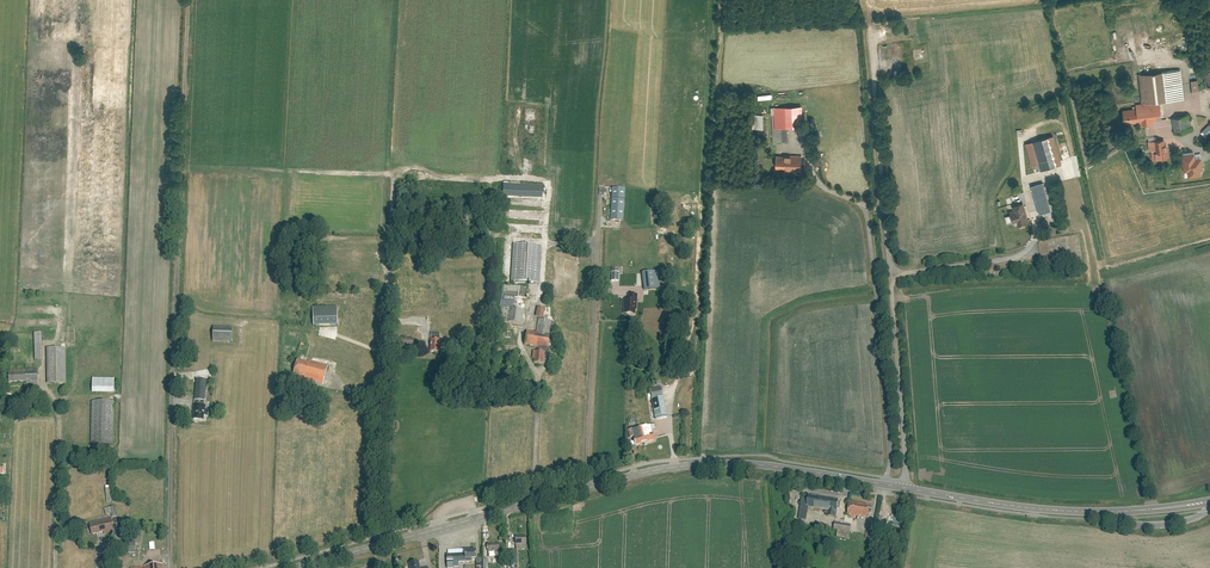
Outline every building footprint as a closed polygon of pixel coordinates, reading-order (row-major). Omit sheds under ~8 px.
[(1123,112),(1125,123),(1161,118),(1159,99),(1183,97),(1180,69),(1141,74),(1146,105),(1140,105),(1140,110),(1123,112)] [(772,116),(773,142),(787,142),(787,127),(803,126),(802,106),(775,107),(775,116),(772,116)] [(751,128),(762,128),(762,114),(751,114),(751,128)] [(1175,134),(1191,131),(1189,117),(1173,119),(1175,134)] [(1052,137),(1025,144),(1032,165),(1034,164),(1036,170),(1060,162),(1052,137)] [(1151,158),(1167,156),(1164,139),(1148,142),(1151,158)] [(1200,153),(1181,155),(1184,178),(1203,176),(1200,153)] [(776,156),(776,170),(802,170),(802,156),(776,156)] [(819,157),(812,159),(814,166),(820,164),(819,157)] [(1042,181),(1032,184),(1040,215),(1050,212),(1042,181)] [(540,185),(500,184),(500,197),(540,198),(540,185)] [(623,220),(625,189),(612,188),(611,220),(623,220)] [(1028,226),(1028,225),(1023,206),(1012,208),(1014,214),(1009,215),(1011,226),(1016,225),(1017,228),(1028,226)] [(539,282),(541,245),(513,243),(511,281),(539,282)] [(644,290),(645,290),(660,288),(658,276),(658,270),(642,272),(644,290)] [(501,299),(524,302),(527,287),(504,284),(501,299)] [(636,300),(637,295),(628,294),(628,300),(624,300),(624,306),(625,306),(624,314),(635,314),(635,300),(636,300)] [(523,325),(525,311),(500,307),(498,322),(523,325)] [(541,318),(543,309),(536,307),(533,316),(541,318)] [(470,339),(471,312),(439,311),(439,318),(431,317),(431,335),(430,351),(439,352),(440,341),(442,341),(442,338),(470,339)] [(539,331),(537,348),(537,352),(533,351),(533,358),(534,358),(534,363),(543,364),(544,353),(549,353),(549,348),(547,347),(549,333),(551,321),(539,318),(537,331),(539,331)] [(209,342),(230,342),(230,327),(209,326),(209,342)] [(539,331),(537,331),(535,330),(535,332),(527,330),(525,345),(535,346),(535,347),(537,348),(539,331)] [(34,333),(35,360),(43,360),(43,338),(44,338),(44,333),(34,333)] [(298,377),(305,379),(305,380),(323,385),(329,364),(335,366),(332,374),(349,379),(352,371),(370,376),(370,374),(375,375),(376,372),(372,371),(377,353),(335,341),(335,343),(318,338),(312,361),(309,360),(308,363),(297,359),(293,374),(298,375),(298,377)] [(693,364),(696,348),(689,347),(686,363),(693,364)] [(47,383),(66,383),(66,348),(47,348),(47,383)] [(38,384),(38,369),(26,370),(9,371),(9,382),(26,381),(26,384),(38,384)] [(94,378),(94,393),(115,394),(115,379),(94,378)] [(196,378),(195,394),(194,400),(195,400),(204,401),(205,401),(205,394),(206,379),(196,378)] [(656,420),(667,417),(663,397),(652,399),(656,420)] [(195,405),(194,405),(194,411),(194,419),(203,420),(204,415),(206,415),(207,414),(208,411),(207,410),(205,410),(205,406),(204,406),(204,401),(195,400),(195,405)] [(113,445),(114,401),(92,401),(91,445),(113,445)] [(640,428),(644,443),(654,440),(652,432),(650,425),(647,426),(640,428)] [(633,437),(634,441),(635,445),(644,443),(640,428),(628,431),(630,438),(633,437)] [(836,514),(838,499),(802,494),(799,514),(807,515),(809,503),(829,506),(828,513),(836,514)] [(866,507),(848,504),(846,517),(865,519),(866,507)] [(117,516),(115,507),(105,509),(106,514),(111,513),(112,517),(117,516)] [(114,532),(111,517),(101,520),(101,521),(89,523),(92,534),(103,532),(104,534),(114,532)] [(849,531),(835,529),(834,538),(847,540),(849,531)] [(516,545),(526,544),(525,536),(515,537),(516,545)] [(498,543),(488,544),(489,552),(489,557),(499,556),(498,552),(499,552),(498,543)] [(480,554),(476,554),(475,550),(465,551),(465,553),(447,555),(447,567),(453,567),(459,567),(458,562),(471,561),(471,559),(475,558),(475,564),(480,563),(480,554)] [(507,550),(508,565),(517,564),(516,550),(507,550)]
